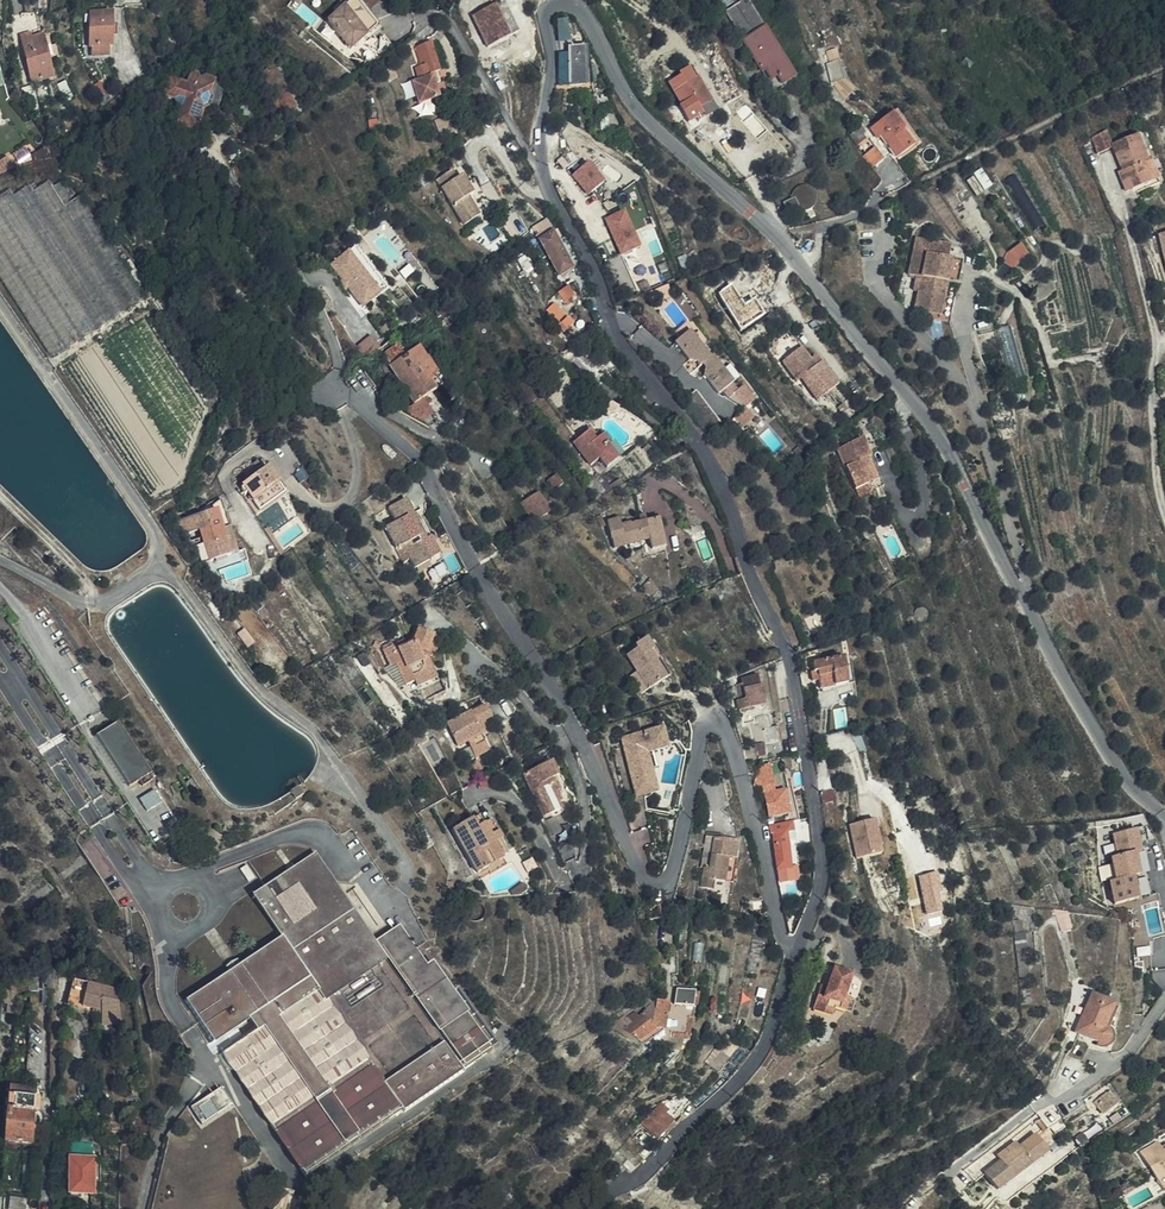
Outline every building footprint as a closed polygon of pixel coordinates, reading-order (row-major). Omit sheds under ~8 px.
[(379,28),(356,0),(353,0),(328,21),(352,49),(365,38),(380,56),(394,45),(385,35),(379,39),(373,32),(379,28)] [(505,0),(496,5),(511,35),(520,30),(505,0)] [(747,0),(746,0),(743,2),(741,0),(717,0),(773,91),(795,78),(747,0)] [(511,35),(496,5),(472,17),(488,48),(511,35)] [(638,16),(643,11),(635,5),(630,12),(638,16)] [(112,45),(112,11),(91,11),(90,45),(92,45),(92,54),(110,54),(110,45),(112,45)] [(570,41),(569,18),(557,19),(559,42),(570,41)] [(49,56),(58,54),(55,43),(50,44),(48,33),(32,37),(31,32),(22,34),(32,81),(54,76),(49,56)] [(440,70),(438,64),(435,54),(432,43),(417,47),(422,65),(416,67),(420,79),(413,81),(420,102),(439,96),(435,84),(441,81),(438,71),(440,70)] [(584,84),(584,46),(570,46),(569,54),(558,54),(559,68),(559,85),(584,84)] [(435,54),(438,64),(445,61),(442,52),(435,54)] [(845,80),(840,59),(827,63),(834,84),(845,80)] [(295,106),(275,67),(262,73),(283,113),(295,106)] [(716,109),(698,76),(694,78),(689,67),(679,73),(680,75),(670,81),(682,104),(679,105),(689,122),(695,118),(696,121),(716,109)] [(210,93),(215,81),(204,78),(200,80),(198,75),(192,73),(187,84),(171,78),(164,94),(176,98),(179,97),(185,99),(183,105),(180,106),(175,120),(196,129),(199,123),(197,119),(200,118),(204,109),(204,108),(209,106),(212,98),(210,93)] [(854,93),(845,80),(834,84),(843,99),(854,93)] [(222,99),(215,81),(210,93),(212,98),(209,106),(204,108),(204,109),(211,112),(218,109),(222,99)] [(39,104),(34,83),(22,87),(28,110),(39,104)] [(482,95),(478,84),(462,89),(466,101),(482,95)] [(108,87),(96,93),(103,107),(114,99),(108,87)] [(912,145),(903,132),(904,130),(892,113),(871,129),(878,138),(881,136),(896,157),(912,145)] [(858,128),(849,135),(857,146),(867,138),(858,128)] [(1119,172),(1123,182),(1129,179),(1132,189),(1158,179),(1151,160),(1147,161),(1137,135),(1112,144),(1107,131),(1093,137),(1098,152),(1113,146),(1122,170),(1119,172)] [(865,158),(873,168),(883,159),(875,149),(865,158)] [(3,161),(9,169),(24,160),(18,152),(3,161)] [(606,180),(590,161),(574,174),(589,193),(606,180)] [(452,175),(449,177),(454,185),(457,183),(452,175)] [(454,185),(449,177),(438,184),(465,227),(479,218),(463,193),(468,190),(462,180),(457,183),(454,185)] [(1129,179),(1123,182),(1126,191),(1132,189),(1129,179)] [(80,198),(73,202),(60,184),(53,188),(49,182),(34,192),(29,186),(14,196),(10,190),(0,196),(0,278),(52,358),(144,298),(80,198)] [(816,200),(816,197),(816,196),(814,191),(812,189),(811,188),(809,187),(804,186),(801,187),(798,187),(795,189),(793,190),(792,193),(792,195),(792,198),(782,203),(788,212),(796,208),(798,209),(801,211),(802,211),(805,211),(807,211),(809,210),(811,208),(815,205),(816,200)] [(478,206),(468,190),(463,193),(479,218),(492,210),(486,201),(478,206)] [(642,246),(626,210),(607,218),(623,254),(642,246)] [(548,218),(534,225),(539,236),(553,229),(548,218)] [(554,233),(541,240),(560,274),(572,267),(554,233)] [(950,245),(917,239),(909,274),(917,275),(922,276),(919,291),(916,310),(936,315),(942,281),(948,282),(958,284),(963,261),(947,258),(950,245)] [(1012,267),(1029,254),(1021,244),(1014,249),(1007,254),(1002,262),(1012,267)] [(356,249),(350,254),(383,296),(389,292),(356,249)] [(383,296),(350,254),(333,267),(346,284),(351,290),(366,310),(383,296)] [(157,278),(150,282),(157,293),(164,288),(157,278)] [(941,316),(948,282),(942,281),(936,315),(941,316)] [(351,290),(346,284),(343,286),(348,293),(351,290)] [(573,299),(577,295),(571,284),(565,288),(570,296),(566,300),(573,311),(578,307),(573,299)] [(173,302),(165,291),(157,296),(160,299),(156,302),(161,311),(164,310),(165,312),(169,310),(167,307),(173,302)] [(573,323),(553,302),(548,308),(567,329),(573,323)] [(446,312),(442,305),(435,310),(438,316),(446,312)] [(182,335),(190,329),(180,315),(172,320),(182,335)] [(690,321),(679,329),(685,337),(693,331),(710,354),(700,362),(702,366),(705,363),(716,355),(690,321)] [(1009,378),(1024,375),(1014,323),(999,326),(1009,378)] [(710,354),(693,331),(685,337),(678,343),(692,361),(700,362),(710,354)] [(189,345),(199,360),(207,355),(196,340),(189,345)] [(816,400),(842,382),(821,353),(813,359),(803,344),(785,357),(816,400)] [(443,385),(419,347),(391,365),(415,403),(443,385)] [(736,383),(729,389),(734,395),(744,388),(718,353),(716,355),(705,363),(709,368),(718,361),(736,383)] [(582,389),(557,356),(546,364),(571,397),(582,389)] [(736,383),(718,361),(709,368),(707,376),(722,394),(729,389),(736,383)] [(526,378),(518,384),(532,401),(540,395),(526,378)] [(487,397),(477,381),(470,385),(467,389),(477,404),(487,397)] [(620,458),(609,444),(611,442),(604,433),(597,438),(590,430),(576,441),(593,464),(603,457),(609,466),(620,458)] [(868,458),(872,456),(864,436),(839,448),(856,489),(867,484),(871,492),(880,488),(868,458)] [(259,465),(267,459),(265,455),(256,461),(259,465)] [(885,486),(872,456),(868,458),(880,488),(885,486)] [(286,492),(269,466),(244,483),(261,508),(286,492)] [(564,482),(556,473),(547,481),(554,490),(564,482)] [(313,484),(308,478),(303,481),(308,487),(313,484)] [(613,489),(625,483),(622,479),(611,485),(613,489)] [(596,499),(603,495),(598,488),(591,492),(596,499)] [(539,493),(523,502),(533,520),(549,511),(539,493)] [(436,555),(407,498),(389,507),(396,521),(387,526),(404,561),(411,558),(415,567),(436,555)] [(232,554),(224,528),(218,509),(197,515),(176,521),(186,535),(200,530),(210,561),(232,554)] [(606,524),(601,514),(597,516),(601,527),(606,524)] [(641,522),(647,520),(646,514),(639,516),(641,522)] [(660,517),(647,520),(641,522),(632,524),(631,522),(623,523),(622,518),(608,521),(610,533),(612,533),(615,546),(650,539),(652,549),(666,545),(660,517)] [(231,526),(224,528),(232,554),(239,552),(231,526)] [(443,637),(419,628),(414,641),(407,644),(396,649),(394,644),(384,648),(392,664),(395,663),(407,684),(415,680),(418,686),(439,677),(428,653),(435,656),(443,637)] [(671,675),(659,657),(656,659),(651,651),(654,649),(647,637),(635,644),(637,648),(626,655),(648,689),(671,675)] [(396,649),(407,644),(404,639),(394,644),(396,649)] [(379,649),(382,644),(376,640),(373,645),(379,649)] [(394,644),(392,640),(382,645),(384,648),(394,644)] [(381,670),(388,667),(387,666),(379,651),(374,653),(381,670)] [(813,663),(814,671),(818,671),(819,680),(821,688),(848,684),(844,658),(813,663)] [(400,687),(407,684),(395,663),(392,664),(387,666),(388,667),(400,687)] [(818,671),(814,671),(811,672),(813,682),(819,680),(818,671)] [(766,674),(759,675),(762,688),(765,705),(772,703),(768,687),(766,674)] [(737,700),(740,710),(765,705),(762,688),(759,675),(743,678),(744,683),(737,684),(739,700),(737,700)] [(574,706),(580,715),(587,709),(580,701),(574,706)] [(490,732),(485,722),(494,718),(487,704),(447,723),(458,745),(468,741),(471,746),(476,756),(490,749),(483,736),(490,732)] [(131,785),(153,771),(120,719),(98,733),(131,785)] [(758,754),(783,751),(781,724),(767,725),(768,740),(757,741),(758,754)] [(653,747),(655,754),(667,750),(660,727),(624,737),(641,795),(647,794),(660,791),(654,766),(647,767),(642,750),(653,747)] [(651,755),(655,754),(653,747),(642,750),(647,767),(654,766),(651,755)] [(570,797),(553,761),(526,773),(546,816),(566,807),(570,797)] [(470,774),(482,768),(479,762),(467,768),(470,774)] [(772,778),(763,779),(764,785),(770,815),(790,812),(784,788),(775,790),(772,778)] [(303,792),(297,784),(290,790),(296,797),(303,792)] [(141,798),(148,809),(163,801),(156,789),(141,798)] [(479,826),(485,822),(480,814),(474,817),(479,826)] [(492,819),(485,822),(479,826),(474,817),(454,829),(481,878),(487,876),(484,870),(505,858),(496,842),(503,838),(492,819)] [(877,818),(852,824),(859,858),(884,852),(877,818)] [(788,829),(787,822),(770,824),(771,832),(774,832),(778,868),(779,868),(781,882),(794,880),(792,866),(789,842),(812,840),(810,827),(788,829)] [(1142,828),(1134,830),(1140,852),(1133,854),(1138,875),(1132,876),(1137,898),(1152,894),(1142,854),(1148,852),(1142,828)] [(1140,852),(1134,830),(1112,835),(1118,857),(1111,859),(1116,881),(1110,882),(1115,903),(1137,898),(1132,876),(1138,875),(1133,854),(1140,852)] [(730,856),(738,857),(740,840),(726,839),(726,833),(708,831),(703,867),(706,867),(704,886),(716,888),(717,880),(727,881),(730,856)] [(405,1118),(465,1079),(461,1072),(376,943),(315,852),(256,891),(284,934),(185,1000),(213,1042),(255,1014),(262,1024),(223,1050),(304,1173),(335,1152),(336,1154),(400,1112),(405,1118)] [(738,858),(738,857),(730,856),(727,881),(735,882),(738,858)] [(508,864),(505,858),(484,870),(487,876),(508,864)] [(919,876),(928,913),(943,909),(938,890),(942,889),(937,872),(919,876)] [(449,881),(445,895),(453,895),(454,881),(449,881)] [(511,892),(514,895),(524,894),(528,890),(523,883),(511,892)] [(646,903),(647,918),(661,918),(660,904),(646,903)] [(1072,918),(1070,912),(1054,910),(1062,932),(1069,929),(1066,921),(1072,918)] [(1030,967),(1026,932),(1024,932),(1022,923),(1021,923),(1020,915),(1014,916),(1020,977),(1028,976),(1028,967),(1030,967)] [(661,918),(647,918),(652,952),(653,952),(665,952),(661,918)] [(400,927),(376,943),(461,1072),(486,1054),(463,1020),(467,1018),(432,965),(427,969),(400,927)] [(665,952),(653,952),(654,964),(666,963),(665,952)] [(123,1025),(116,992),(103,988),(102,977),(75,974),(67,1005),(101,1015),(102,1027),(123,1025)] [(32,977),(3,988),(2,995),(32,989),(32,977)] [(831,979),(823,999),(821,1007),(813,1005),(809,1019),(827,1024),(830,1017),(841,1020),(844,1007),(840,1006),(846,984),(831,979)] [(1030,1005),(1030,983),(1020,983),(1020,1005),(1030,1005)] [(696,992),(690,991),(677,988),(673,1003),(656,1000),(653,1003),(647,996),(640,1004),(645,1010),(638,1016),(635,1011),(626,1017),(629,1022),(626,1024),(621,1018),(621,1017),(612,1027),(624,1036),(627,1032),(632,1035),(641,1040),(657,1028),(665,1030),(672,1032),(671,1037),(688,1040),(694,1006),(696,992)] [(1104,1030),(1115,1004),(1092,993),(1075,1032),(1099,1044),(1101,1044),(1103,1044),(1105,1044),(1107,1043),(1108,1042),(1109,1039),(1110,1037),(1109,1035),(1108,1033),(1104,1030)] [(821,1007),(823,999),(816,997),(813,1005),(821,1007)] [(1076,1017),(1074,1015),(1078,1005),(1070,1001),(1061,1026),(1071,1031),(1076,1017)] [(657,1028),(641,1040),(645,1043),(665,1030),(657,1028)] [(742,1064),(750,1054),(725,1035),(707,1061),(728,1079),(742,1064)] [(775,1043),(762,1065),(770,1071),(786,1050),(775,1043)] [(38,1109),(39,1097),(32,1097),(31,1088),(10,1087),(10,1095),(8,1095),(5,1141),(31,1143),(33,1109),(38,1109)] [(224,1088),(190,1106),(199,1123),(233,1106),(224,1088)] [(1095,1122),(1118,1104),(1109,1091),(1091,1105),(1093,1109),(1089,1113),(1095,1122)] [(675,1126),(670,1121),(672,1119),(666,1113),(669,1110),(661,1102),(638,1126),(658,1144),(675,1126)] [(835,1121),(846,1113),(841,1106),(830,1114),(835,1121)] [(146,1130),(146,1111),(135,1111),(135,1130),(146,1130)] [(731,1124),(738,1117),(733,1111),(726,1118),(731,1124)] [(55,1120),(54,1138),(71,1139),(72,1122),(55,1120)] [(998,1190),(1050,1151),(1036,1134),(1020,1146),(1017,1141),(997,1157),(1000,1162),(986,1173),(998,1190)] [(1164,1150),(1162,1146),(1159,1141),(1142,1151),(1164,1191),(1164,1149),(1164,1150)] [(763,1164),(775,1156),(770,1150),(759,1158),(763,1164)] [(94,1157),(69,1157),(68,1191),(69,1192),(82,1193),(93,1193),(94,1157)] [(68,1191),(59,1200),(53,1199),(52,1208),(68,1208),(68,1206),(82,1193),(69,1192),(68,1191)] [(1,1206),(6,1207),(6,1208),(11,1208),(16,1208),(17,1200),(7,1199),(7,1200),(2,1200),(1,1206)] [(25,1201),(17,1200),(16,1208),(24,1208),(25,1201)]
